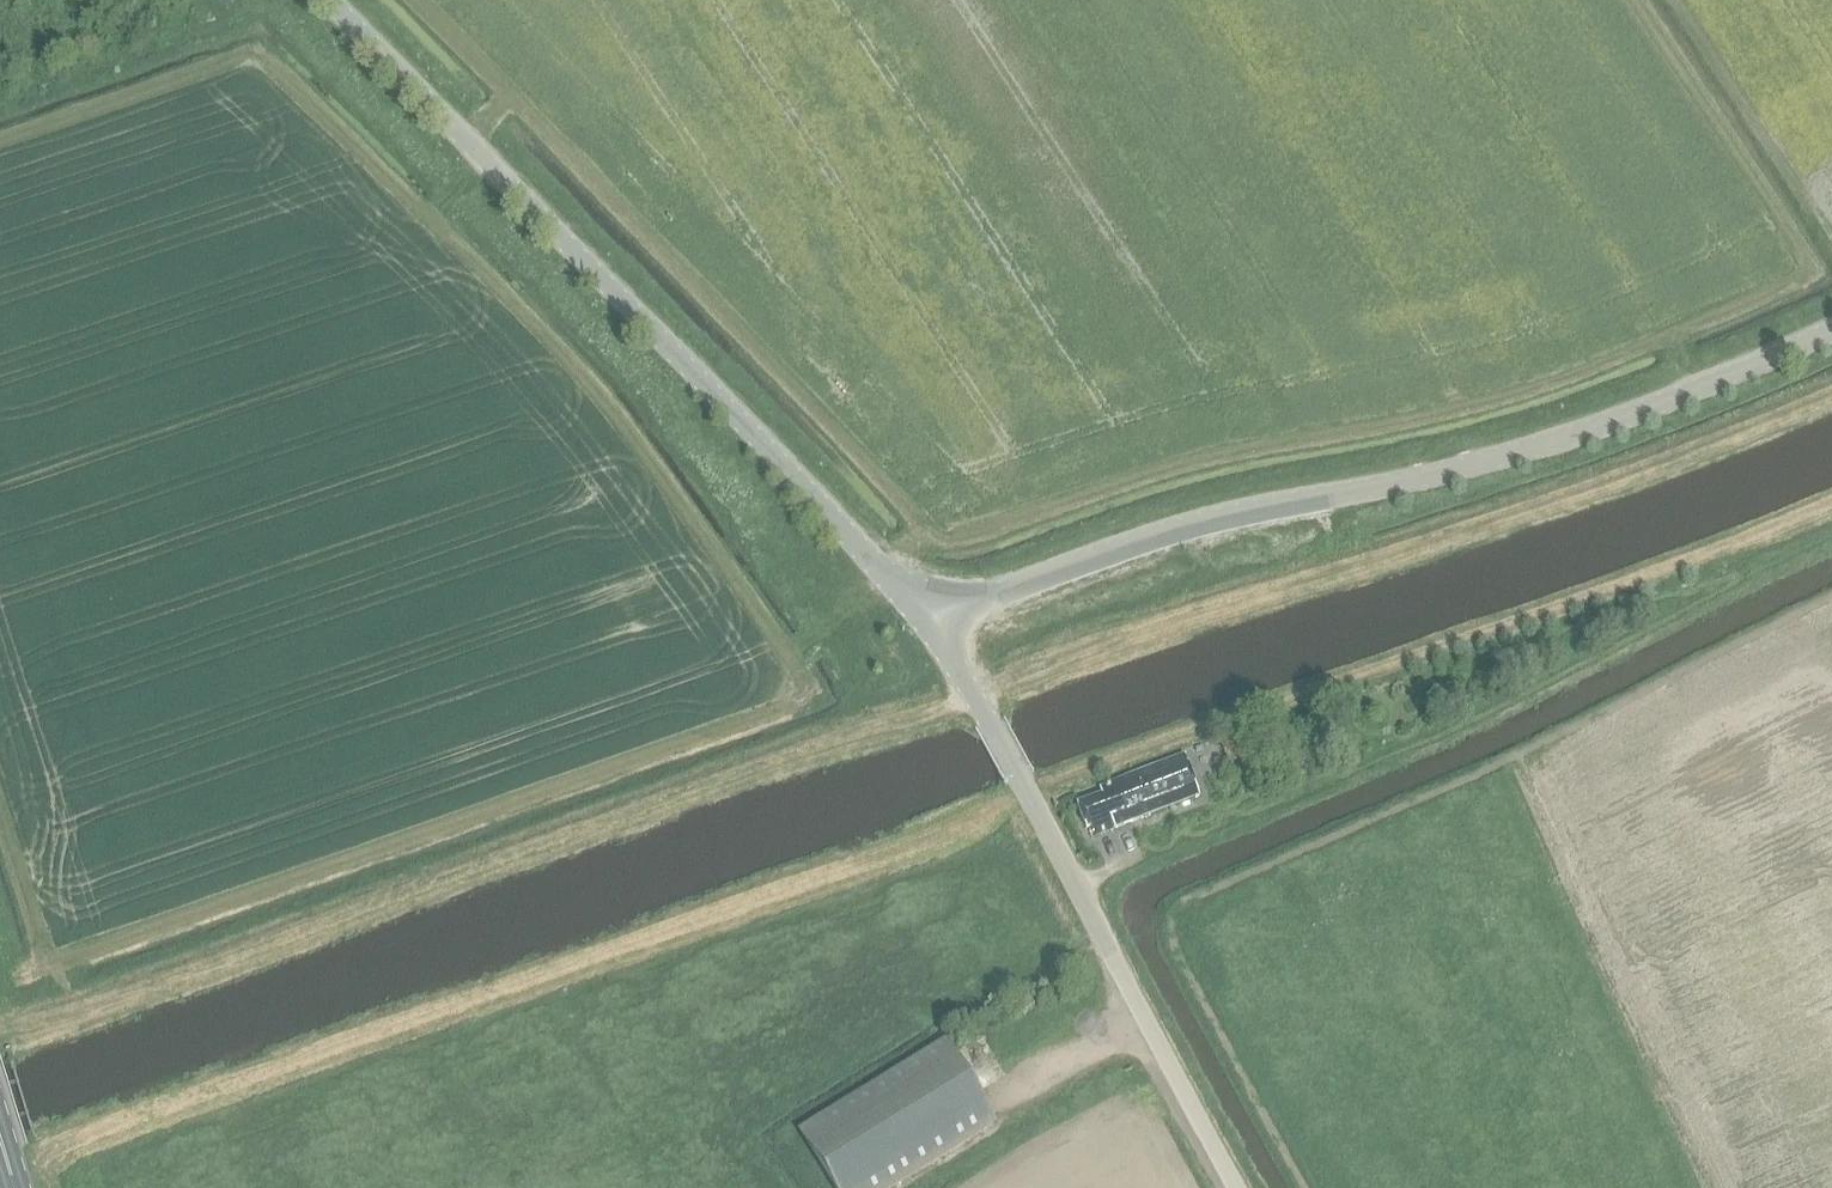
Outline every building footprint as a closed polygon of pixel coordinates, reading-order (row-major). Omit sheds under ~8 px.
[(1095,835),(1200,796),(1185,755),(1144,770),(1100,788),(1103,794),(1078,803),(1087,828),(1092,826),(1095,835)] [(1023,1013),(1036,1005),(1031,996),(1018,1004),(1023,1013)] [(995,1124),(944,1043),(802,1131),(837,1187),(891,1187),(995,1124)]
